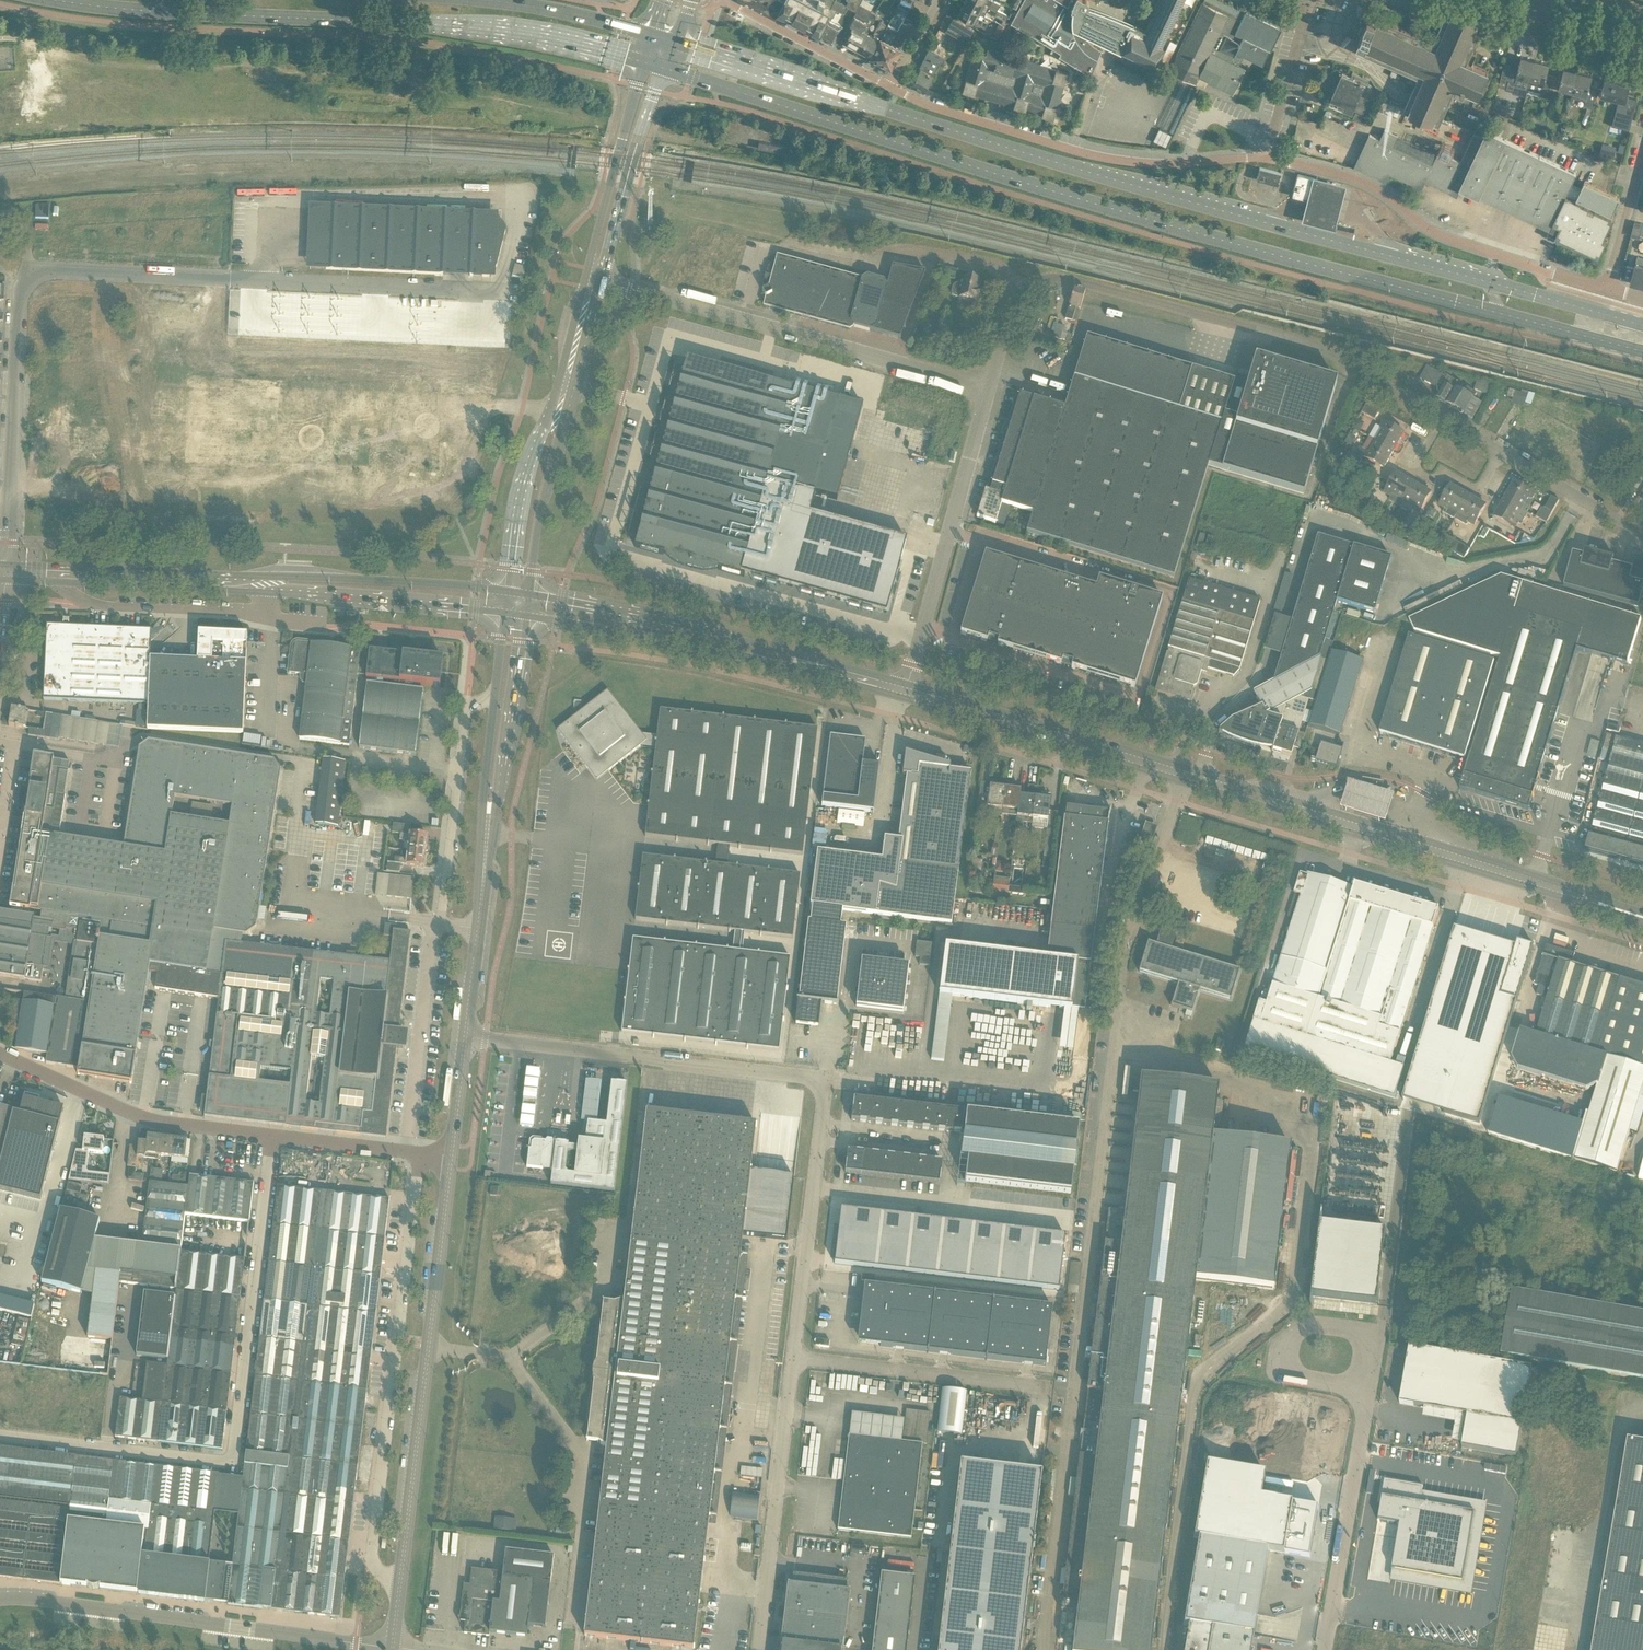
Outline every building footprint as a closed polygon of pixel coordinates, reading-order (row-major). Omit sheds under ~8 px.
[(781,0),(751,0),(760,5),(761,5),(772,11),(774,13),(781,0)] [(815,34),(833,0),(781,0),(774,13),(783,17),(786,16),(807,27),(807,26),(813,29),(813,33),(815,34)] [(815,34),(832,43),(833,42),(842,25),(830,18),(831,15),(833,16),(835,11),(838,12),(839,10),(844,13),(847,6),(848,4),(847,4),(839,0),(833,0),(815,34)] [(847,4),(848,4),(847,6),(855,10),(859,2),(860,0),(848,0),(847,4)] [(978,0),(965,0),(963,4),(984,15),(986,10),(994,14),(996,9),(978,0)] [(996,9),(999,4),(992,0),(978,0),(996,9)] [(1093,45),(1091,43),(1089,41),(1087,39),(1086,37),(1084,35),(1083,32),(1121,51),(1122,50),(1153,65),(1162,46),(1160,44),(1181,0),(1157,0),(1154,6),(1156,7),(1145,30),(1134,24),(1134,23),(1113,14),(1089,5),(1089,2),(1088,0),(1087,0),(1023,0),(1010,23),(1011,23),(1060,52),(1058,56),(1059,56),(1090,75),(1091,76),(1101,50),(1101,51),(1102,50),(1099,49),(1097,48),(1095,46),(1093,45)] [(1262,63),(1269,49),(1270,49),(1281,27),(1245,10),(1243,14),(1237,11),(1238,9),(1220,0),(1203,0),(1169,71),(1195,84),(1198,78),(1207,82),(1232,95),(1245,68),(1238,65),(1243,54),(1262,63)] [(1448,8),(1448,7),(1442,20),(1440,20),(1438,26),(1439,26),(1437,33),(1435,32),(1432,39),(1412,31),(1418,17),(1419,17),(1423,16),(1427,7),(1426,3),(1419,0),(1414,0),(1413,0),(1409,9),(1411,14),(1412,14),(1406,28),(1372,13),(1369,19),(1368,18),(1365,25),(1363,25),(1359,34),(1361,35),(1358,42),(1359,42),(1357,48),(1416,74),(1413,81),(1415,81),(1412,89),(1410,88),(1408,93),(1409,94),(1404,107),(1409,110),(1409,111),(1432,121),(1433,120),(1439,123),(1446,106),(1482,122),(1487,110),(1472,103),(1476,94),(1478,95),(1488,71),(1472,64),(1477,53),(1471,51),(1483,23),(1477,20),(1478,20),(1454,9),(1454,10),(1448,8)] [(851,26),(843,41),(856,49),(866,32),(874,17),(872,17),(875,11),(870,8),(859,2),(855,10),(856,10),(856,11),(849,24),(851,26)] [(984,15),(963,4),(958,14),(980,25),(985,27),(987,22),(982,19),(984,15)] [(905,15),(897,29),(890,44),(890,43),(881,62),(890,66),(914,20),(905,15)] [(973,30),(964,24),(953,17),(945,30),(957,37),(958,36),(967,41),(973,30)] [(856,49),(868,55),(879,35),(885,24),(879,21),(871,35),(866,32),(856,49)] [(999,22),(994,32),(1000,35),(1005,25),(999,22)] [(880,61),(881,62),(890,43),(890,44),(897,29),(887,24),(870,56),(874,58),(875,60),(878,61),(880,61)] [(923,92),(928,83),(940,61),(941,62),(944,56),(929,48),(919,68),(920,68),(910,85),(923,92)] [(962,91),(985,98),(1053,119),(1067,73),(987,48),(985,54),(980,53),(978,58),(972,56),(962,91)] [(1502,70),(1498,85),(1513,89),(1514,85),(1528,88),(1530,80),(1531,80),(1536,60),(1521,56),(1518,66),(1511,63),(1508,72),(1502,70)] [(1550,64),(1536,60),(1531,80),(1530,80),(1528,88),(1541,92),(1540,95),(1547,97),(1549,91),(1550,91),(1554,75),(1547,73),(1550,64)] [(1573,92),(1578,71),(1564,68),(1561,77),(1554,75),(1550,91),(1558,93),(1559,87),(1566,89),(1567,87),(1573,89),(1572,92),(1573,92)] [(1572,92),(1571,97),(1572,97),(1572,95),(1579,97),(1578,99),(1585,100),(1584,105),(1587,106),(1592,108),(1598,86),(1593,85),(1591,86),(1589,86),(1592,75),(1578,71),(1573,92),(1572,92)] [(1352,73),(1351,77),(1342,72),(1334,89),(1333,89),(1329,97),(1330,97),(1330,98),(1344,104),(1342,108),(1352,112),(1354,108),(1363,113),(1369,99),(1360,94),(1365,84),(1367,85),(1370,79),(1362,75),(1362,76),(1352,72),(1352,73)] [(1606,77),(1602,91),(1601,95),(1619,100),(1612,125),(1629,129),(1637,99),(1631,97),(1630,100),(1627,99),(1630,86),(1623,84),(1624,81),(1606,77)] [(1207,82),(1198,78),(1195,84),(1204,88),(1207,82)] [(1178,92),(1161,124),(1172,130),(1189,98),(1178,92)] [(1388,103),(1382,100),(1378,110),(1384,113),(1388,103)] [(1355,113),(1352,119),(1365,125),(1368,119),(1355,113)] [(1158,127),(1153,140),(1166,145),(1171,132),(1158,127)] [(1576,172),(1556,163),(1486,131),(1483,137),(1474,132),(1461,161),(1438,151),(1432,164),(1393,146),(1398,136),(1384,129),(1379,139),(1369,134),(1362,150),(1354,166),(1354,167),(1385,181),(1386,180),(1389,173),(1421,188),(1425,180),(1457,195),(1461,187),(1549,229),(1550,230),(1551,227),(1558,230),(1555,236),(1556,237),(1571,244),(1591,253),(1599,257),(1608,238),(1605,236),(1614,217),(1611,216),(1620,197),(1615,194),(1612,193),(1584,180),(1575,199),(1565,195),(1576,172)] [(788,146),(759,140),(758,147),(787,153),(788,146)] [(1277,184),(1280,174),(1281,173),(1259,167),(1256,179),(1277,184)] [(1298,173),(1292,194),(1307,198),(1311,199),(1317,178),(1312,177),(1298,173)] [(1335,229),(1347,185),(1313,176),(1302,220),(1335,229)] [(496,267),(497,266),(505,235),(505,233),(506,230),(505,228),(505,226),(503,224),(502,222),(500,221),(498,220),(495,220),(479,219),(479,216),(315,209),(313,254),(326,255),(326,270),(489,277),(490,270),(491,270),(493,270),(494,269),(495,268),(496,267)] [(1642,283),(1642,257),(1637,256),(1630,281),(1642,285),(1642,283)] [(766,298),(764,306),(849,330),(850,326),(900,339),(926,273),(893,267),(888,287),(885,282),(868,277),(863,280),(777,257),(775,265),(770,268),(772,271),(769,273),(767,280),(768,283),(765,284),(768,290),(763,293),(766,298)] [(515,266),(512,277),(522,279),(525,268),(515,266)] [(965,278),(963,285),(960,284),(957,284),(955,284),(954,285),(953,286),(952,288),(952,290),(951,292),(951,294),(952,296),(953,297),(956,299),(960,299),(958,308),(973,311),(975,302),(978,303),(981,293),(977,292),(980,282),(965,278)] [(1079,310),(1080,310),(1085,292),(1074,289),(1065,321),(1076,324),(1079,310)] [(945,325),(934,322),(929,344),(940,346),(945,325)] [(1063,334),(1064,328),(1057,326),(1051,346),(1063,350),(1065,343),(1070,344),(1072,336),(1063,334)] [(1172,579),(1208,466),(1224,414),(1182,401),(1192,369),(1087,337),(1064,409),(1020,395),(1010,426),(1007,425),(1003,436),(1006,439),(992,484),(1009,489),(1007,494),(1036,503),(1033,514),(1032,514),(1026,533),(1172,579)] [(836,500),(862,408),(862,407),(792,387),(687,358),(664,440),(667,441),(664,452),(661,451),(661,452),(635,547),(664,555),(664,553),(669,559),(676,563),(682,566),(697,569),(704,570),(712,570),(719,568),(718,570),(726,572),(727,572),(740,576),(767,481),(815,494),(836,500)] [(1314,461),(1317,450),(1337,383),(1255,359),(1241,405),(1238,416),(1237,418),(1224,414),(1208,466),(1222,470),(1304,494),(1314,461)] [(1458,383),(1426,366),(1419,379),(1435,388),(1437,384),(1443,387),(1442,389),(1436,398),(1446,404),(1458,383)] [(1475,390),(1487,395),(1492,385),(1478,380),(1475,390)] [(1459,412),(1471,391),(1467,388),(1464,394),(1459,391),(1463,386),(1458,383),(1446,404),(1459,412)] [(1515,390),(1513,399),(1526,402),(1528,394),(1515,390)] [(1473,419),(1478,410),(1482,404),(1474,399),(1477,394),(1471,391),(1459,412),(1465,415),(1473,419)] [(1368,403),(1362,412),(1362,413),(1375,420),(1381,410),(1368,403)] [(1364,424),(1357,420),(1351,429),(1359,434),(1364,424)] [(1384,422),(1380,428),(1376,426),(1369,437),(1394,451),(1404,434),(1384,422)] [(1356,438),(1350,435),(1345,444),(1351,447),(1356,438)] [(1384,469),(1394,451),(1369,437),(1362,449),(1367,452),(1364,458),(1374,464),(1384,469)] [(1361,460),(1347,453),(1343,461),(1357,469),(1361,460)] [(1396,474),(1390,483),(1385,494),(1391,497),(1388,501),(1400,507),(1413,484),(1396,474)] [(790,586),(810,514),(815,494),(767,481),(740,576),(744,577),(745,574),(790,586)] [(1515,482),(1505,500),(1527,513),(1533,502),(1531,500),(1535,494),(1515,482)] [(1009,489),(992,484),(992,485),(990,492),(985,491),(977,518),(987,521),(995,524),(1001,505),(1032,514),(1033,514),(1036,503),(1007,494),(1009,489)] [(1431,494),(1413,484),(1400,507),(1411,514),(1413,510),(1420,514),(1426,503),(1431,494)] [(1451,486),(1445,496),(1439,506),(1443,508),(1441,511),(1442,512),(1442,513),(1454,520),(1468,496),(1451,486)] [(30,506),(42,506),(42,493),(30,493),(30,506)] [(1375,498),(1368,495),(1361,508),(1368,511),(1367,514),(1373,517),(1376,511),(1370,508),(1375,498)] [(1486,506),(1468,496),(1454,520),(1466,527),(1469,522),(1475,526),(1481,516),(1486,506)] [(1546,524),(1554,511),(1559,501),(1552,497),(1544,511),(1541,509),(1536,518),(1546,524)] [(1527,513),(1505,500),(1494,518),(1514,529),(1518,523),(1521,525),(1528,514),(1527,513)] [(838,600),(858,527),(810,514),(790,586),(838,600)] [(1418,530),(1410,525),(1403,537),(1411,542),(1418,530)] [(1427,525),(1423,531),(1430,535),(1434,529),(1427,525)] [(886,613),(906,540),(858,527),(838,600),(886,613)] [(1469,550),(1446,536),(1440,545),(1464,559),(1469,550)] [(1318,657),(1323,641),(1328,642),(1336,617),(1331,616),(1335,602),(1373,614),(1389,559),(1316,537),(1291,622),(1281,656),(1273,682),(1253,694),(1261,708),(1231,721),(1219,732),(1218,734),(1222,736),(1222,732),(1243,739),(1245,742),(1250,744),(1252,741),(1273,748),(1272,750),(1271,750),(1271,751),(1272,751),(1273,751),(1290,756),(1307,701),(1298,698),(1310,692),(1317,694),(1327,661),(1320,659),(1318,657)] [(1564,587),(1639,607),(1642,592),(1642,566),(1634,564),(1633,569),(1613,564),(1614,558),(1585,550),(1584,556),(1573,553),(1564,587)] [(1096,589),(985,554),(960,634),(987,642),(988,638),(998,641),(997,645),(1061,665),(1062,661),(1072,664),(1071,668),(1135,688),(1162,599),(1099,579),(1096,589)] [(1285,574),(1272,616),(1279,618),(1292,576),(1285,574)] [(1545,756),(1577,651),(1577,650),(1627,666),(1641,620),(1502,577),(1409,621),(1414,632),(1500,658),(1477,736),(1460,789),(1528,810),(1545,756)] [(1196,686),(1202,668),(1233,677),(1239,670),(1260,602),(1188,580),(1167,649),(1169,649),(1168,654),(1167,653),(1158,681),(1155,691),(1191,702),(1194,692),(1192,691),(1193,688),(1196,686)] [(242,734),(243,734),(246,663),(197,661),(151,659),(151,656),(143,648),(151,641),(152,630),(90,628),(69,627),(69,625),(64,625),(64,626),(47,626),(43,700),(106,704),(148,706),(147,730),(148,730),(242,734)] [(246,663),(247,643),(247,635),(221,634),(222,630),(224,631),(224,630),(214,630),(217,630),(216,634),(199,633),(197,661),(246,663)] [(1465,759),(1494,662),(1409,636),(1380,733),(1465,759)] [(330,646),(298,643),(297,643),(295,643),(294,644),(293,646),(293,647),(289,674),(302,675),(302,681),(303,683),(306,683),(299,740),(326,744),(349,747),(359,661),(361,650),(334,647),(335,645),(331,645),(330,646)] [(413,684),(433,686),(440,687),(443,660),(369,651),(366,678),(399,682),(399,687),(367,683),(359,748),(415,755),(423,690),(413,689),(413,684)] [(1362,661),(1351,658),(1330,651),(1327,661),(1317,694),(1308,726),(1339,736),(1362,661)] [(655,748),(657,737),(642,735),(607,691),(557,731),(587,768),(594,763),(603,764),(609,771),(640,746),(655,748)] [(24,728),(27,711),(12,708),(9,726),(16,727),(16,728),(18,729),(19,728),(24,728)] [(807,823),(810,793),(812,793),(812,791),(810,791),(814,762),(815,762),(815,760),(814,760),(816,740),(817,729),(786,726),(787,724),(785,724),(785,725),(755,722),(755,720),(754,720),(753,722),(724,718),(724,717),(722,716),(722,718),(692,714),(693,713),(691,713),(691,714),(660,711),(657,737),(655,748),(652,773),(651,773),(651,774),(652,774),(649,804),(647,804),(647,806),(649,806),(659,807),(655,837),(646,836),(645,836),(645,837),(676,840),(676,842),(677,842),(678,841),(707,844),(707,846),(709,846),(709,844),(718,845),(730,847),(739,848),(739,850),(740,850),(740,848),(770,852),(770,853),(772,853),(772,852),(803,855),(806,824),(808,824),(808,823),(807,823)] [(108,746),(111,725),(87,721),(46,715),(43,731),(29,728),(28,736),(59,741),(59,739),(108,746)] [(862,764),(865,741),(848,739),(848,736),(833,732),(832,736),(830,736),(822,807),(873,813),(879,764),(879,766),(862,764)] [(1591,829),(1585,850),(1642,865),(1642,745),(1616,738),(1591,829)] [(240,945),(242,936),(246,936),(255,929),(280,771),(273,761),(241,756),(148,742),(139,749),(123,848),(59,838),(65,797),(64,797),(69,763),(35,757),(29,794),(24,790),(22,792),(22,794),(21,801),(21,804),(21,806),(27,804),(11,907),(12,907),(10,922),(0,921),(0,976),(41,983),(43,968),(48,969),(52,940),(48,939),(49,929),(65,931),(63,940),(76,942),(67,1000),(89,1003),(100,934),(153,942),(148,972),(157,974),(154,989),(218,998),(224,943),(240,945)] [(1336,768),(1342,750),(1320,743),(1315,761),(1336,768)] [(817,852),(810,906),(812,906),(842,910),(875,914),(874,917),(875,917),(875,914),(952,923),(953,912),(958,871),(969,783),(971,772),(962,771),(963,771),(954,770),(950,770),(950,767),(905,753),(903,775),(906,776),(898,841),(894,840),(894,841),(884,840),(882,861),(822,854),(822,853),(817,852)] [(323,760),(316,825),(338,828),(345,762),(323,760)] [(1380,795),(1383,782),(1363,779),(1360,789),(1380,795)] [(1002,810),(1006,784),(1001,783),(1000,788),(990,787),(989,795),(979,794),(975,829),(982,830),(985,808),(994,809),(994,814),(1002,815),(1002,810)] [(1011,784),(1006,784),(1002,810),(1002,815),(1017,817),(1020,796),(1021,790),(1010,789),(1011,784)] [(1032,824),(1032,819),(1036,793),(1036,787),(1028,786),(1027,794),(1030,795),(1030,797),(1020,796),(1017,817),(1016,823),(1032,824)] [(1380,795),(1360,789),(1354,787),(1346,811),(1389,823),(1396,799),(1380,795)] [(1032,819),(1032,824),(1032,826),(1034,828),(1046,829),(1048,828),(1051,800),(1040,798),(1041,794),(1036,793),(1032,819)] [(945,947),(939,994),(951,996),(1027,1005),(1031,1006),(1064,1010),(1077,1012),(1076,980),(1088,980),(1094,933),(1106,834),(1108,823),(1107,823),(1108,812),(1066,807),(1065,818),(1064,818),(1062,829),(1050,927),(1046,960),(945,947)] [(1145,823),(1140,836),(1144,838),(1146,833),(1151,835),(1154,826),(1146,823),(1145,823)] [(426,846),(427,839),(427,837),(410,835),(411,827),(393,825),(392,834),(401,835),(400,841),(409,842),(408,851),(425,853),(425,852),(427,852),(428,846),(426,846)] [(1052,859),(1054,838),(1046,836),(1043,858),(1052,859)] [(797,906),(800,875),(769,872),(769,870),(768,870),(768,871),(738,868),(738,866),(736,866),(736,868),(727,867),(730,847),(718,845),(716,865),(706,864),(707,863),(705,862),(705,864),(675,860),(675,859),(674,859),(674,860),(643,857),(642,858),(644,858),(644,857),(653,858),(649,889),(639,888),(637,887),(637,889),(639,889),(635,920),(646,921),(666,924),(666,925),(667,926),(668,924),(697,927),(697,929),(699,929),(699,928),(729,931),(728,933),(730,933),(730,931),(735,932),(745,933),(760,935),(760,936),(761,936),(761,935),(793,938),(796,907),(798,908),(798,906),(797,906)] [(387,863),(386,871),(399,873),(400,865),(424,868),(424,867),(425,853),(408,851),(401,850),(400,859),(395,858),(394,864),(387,863)] [(380,869),(381,859),(370,858),(369,863),(328,859),(328,858),(312,857),(309,887),(319,888),(320,879),(327,879),(327,877),(334,878),(332,890),(354,892),(355,882),(366,883),(365,894),(373,894),(375,869),(380,869)] [(981,871),(982,861),(975,860),(972,860),(971,860),(970,870),(981,871)] [(1400,1037),(1439,910),(1438,910),(1356,885),(1355,884),(1354,889),(1308,875),(1307,876),(1301,874),(1294,894),(1301,896),(1268,1000),(1262,998),(1244,1056),(1394,1102),(1404,1071),(1403,1071),(1405,1063),(1398,1061),(1395,1069),(1390,1067),(1399,1037),(1400,1037)] [(411,900),(414,878),(403,877),(389,875),(388,883),(387,897),(388,897),(400,898),(411,900)] [(1008,894),(1009,880),(994,878),(992,892),(1008,894)] [(1009,886),(1008,893),(1017,894),(1018,887),(1009,886)] [(797,1014),(796,1025),(811,1027),(818,1028),(818,1025),(820,1004),(838,1006),(838,1005),(837,1005),(846,926),(841,925),(842,910),(812,906),(810,922),(808,921),(807,932),(797,1014)] [(399,1030),(410,938),(411,933),(407,933),(394,931),(394,928),(385,927),(383,938),(383,941),(392,942),(389,963),(307,953),(264,948),(240,945),(224,943),(218,998),(204,1117),(386,1139),(386,1138),(387,1134),(386,1134),(396,1049),(397,1048),(403,1048),(403,1044),(404,1044),(405,1044),(406,1044),(407,1043),(407,1042),(408,1041),(408,1040),(407,1039),(407,1038),(406,1038),(406,1037),(405,1037),(404,1037),(405,1032),(399,1032),(398,1032),(399,1030)] [(1455,929),(1402,1101),(1403,1101),(1410,1080),(1450,1093),(1444,1113),(1480,1124),(1534,947),(1517,942),(1516,947),(1455,929)] [(742,952),(745,933),(735,932),(732,951),(728,951),(728,949),(727,949),(726,951),(697,947),(697,946),(695,945),(695,947),(665,944),(666,942),(664,942),(664,943),(633,940),(633,941),(634,941),(643,942),(639,971),(629,970),(627,970),(627,971),(628,971),(625,1001),(623,1001),(623,1002),(625,1002),(621,1033),(652,1036),(652,1038),(654,1038),(654,1036),(684,1040),(683,1042),(685,1042),(685,1040),(715,1044),(715,1045),(716,1045),(716,1044),(746,1047),(746,1049),(748,1049),(748,1048),(779,1051),(783,1021),(784,1021),(785,1019),(783,1019),(787,990),(788,990),(788,989),(787,989),(790,958),(759,954),(759,953),(758,953),(758,954),(742,952)] [(131,1084),(148,972),(153,942),(100,934),(89,1003),(79,1069),(78,1075),(103,1079),(131,1084)] [(920,957),(919,964),(930,965),(931,943),(916,942),(915,957),(920,957)] [(1170,1007),(1185,1012),(1192,1013),(1198,991),(1230,1001),(1240,970),(1148,942),(1139,972),(1177,985),(1170,1007)] [(1642,1087),(1642,987),(1572,965),(1575,955),(1547,946),(1543,956),(1534,985),(1539,987),(1537,995),(1547,998),(1536,1034),(1521,1030),(1511,1059),(1517,1070),(1587,1091),(1598,1085),(1575,1160),(1616,1173),(1642,1087)] [(902,1014),(908,967),(893,966),(882,964),(877,964),(862,962),(856,1009),(872,1011),(887,1013),(902,1014)] [(79,1069),(89,1003),(67,1000),(56,998),(55,1007),(23,1001),(18,1034),(13,1033),(11,1042),(17,1043),(15,1050),(47,1055),(46,1064),(79,1069)] [(1221,1052),(1224,1041),(1218,1039),(1215,1050),(1221,1052)] [(518,1125),(532,1127),(540,1069),(526,1067),(518,1125)] [(1140,1078),(1128,1177),(1124,1213),(1108,1211),(1104,1244),(1087,1391),(1084,1415),(1080,1456),(1079,1456),(1061,1611),(1077,1613),(1072,1649),(1151,1649),(1195,1281),(1273,1291),(1291,1147),(1212,1137),(1218,1087),(1140,1078)] [(615,1193),(626,1095),(627,1085),(611,1083),(606,1125),(588,1122),(585,1143),(579,1142),(579,1148),(568,1147),(569,1144),(556,1143),(552,1171),(550,1186),(615,1193)] [(0,1166),(0,1191),(41,1201),(64,1109),(39,1102),(40,1098),(25,1094),(20,1114),(13,1113),(0,1166)] [(964,1112),(854,1099),(851,1121),(962,1134),(964,1112)] [(13,1113),(14,1111),(0,1108),(0,1166),(13,1113)] [(606,1448),(584,1637),(692,1649),(742,1236),(786,1241),(794,1176),(750,1171),(756,1125),(647,1112),(624,1301),(614,1304),(603,1302),(587,1441),(598,1443),(606,1448)] [(967,1113),(964,1135),(1076,1148),(1079,1126),(967,1113)] [(158,1160),(159,1156),(161,1137),(147,1136),(147,1143),(139,1142),(138,1147),(137,1158),(139,1158),(142,1158),(145,1158),(158,1160)] [(87,1171),(88,1154),(102,1155),(104,1144),(104,1143),(104,1139),(84,1137),(82,1152),(76,1152),(69,1181),(109,1185),(110,1175),(88,1173),(87,1171)] [(172,1158),(174,1139),(161,1137),(159,1156),(172,1158)] [(172,1158),(185,1159),(187,1140),(174,1139),(172,1158)] [(552,1171),(556,1143),(554,1143),(535,1141),(532,1143),(531,1150),(529,1150),(527,1168),(552,1171)] [(134,1181),(137,1158),(138,1147),(130,1146),(127,1168),(129,1169),(128,1181),(134,1181)] [(940,1184),(942,1162),(848,1151),(845,1173),(940,1184)] [(1071,1194),(1073,1172),(968,1160),(965,1181),(1071,1194)] [(254,1183),(190,1176),(189,1187),(162,1183),(156,1183),(150,1182),(150,1183),(149,1183),(142,1247),(158,1249),(181,1251),(185,1216),(238,1221),(249,1223),(254,1183)] [(88,1198),(80,1196),(83,1186),(69,1183),(66,1194),(62,1209),(84,1215),(88,1198)] [(319,1231),(323,1192),(278,1186),(273,1225),(319,1231)] [(385,1239),(390,1200),(323,1192),(319,1231),(321,1231),(385,1239)] [(1533,1193),(1516,1286),(1642,1309),(1642,1214),(1533,1193)] [(841,1209),(834,1264),(874,1269),(881,1214),(841,1209)] [(60,1211),(42,1284),(81,1294),(95,1241),(100,1221),(60,1211)] [(881,1214),(874,1269),(905,1273),(911,1217),(881,1214)] [(911,1217),(905,1273),(936,1276),(942,1221),(911,1217)] [(942,1221),(936,1276),(966,1280),(973,1225),(942,1221)] [(317,1268),(321,1231),(319,1231),(273,1225),(269,1262),(317,1268)] [(973,1225),(966,1280),(997,1284),(1004,1228),(973,1225)] [(1004,1228),(997,1284),(1028,1287),(1035,1232),(1004,1228)] [(381,1276),(385,1239),(321,1231),(317,1268),(381,1276)] [(1035,1232),(1028,1287),(1059,1291),(1065,1236),(1035,1232)] [(176,1290),(181,1251),(142,1247),(95,1241),(81,1294),(92,1297),(88,1338),(112,1341),(119,1283),(176,1290)] [(227,1412),(240,1298),(245,1259),(234,1258),(181,1251),(176,1291),(175,1297),(174,1308),(173,1318),(171,1328),(170,1339),(169,1349),(168,1360),(167,1366),(146,1364),(142,1401),(162,1404),(227,1412)] [(312,1307),(317,1268),(269,1262),(264,1301),(312,1307)] [(1070,1277),(1079,1278),(1079,1263),(1070,1263),(1070,1277)] [(376,1314),(381,1276),(317,1268),(312,1307),(376,1314)] [(857,1345),(880,1347),(927,1353),(927,1354),(928,1354),(928,1353),(986,1360),(986,1361),(987,1361),(987,1360),(1045,1367),(1052,1308),(864,1286),(862,1309),(857,1345)] [(1512,1291),(1501,1355),(1642,1380),(1642,1314),(1512,1291)] [(174,1308),(175,1297),(144,1293),(143,1304),(174,1308)] [(308,1343),(312,1307),(264,1301),(260,1337),(308,1343)] [(173,1318),(174,1308),(143,1304),(142,1314),(173,1318)] [(372,1351),(376,1314),(312,1307),(308,1343),(372,1351)] [(171,1328),(173,1318),(142,1314),(140,1325),(171,1328)] [(170,1339),(171,1328),(140,1325),(139,1335),(170,1339)] [(169,1349),(170,1339),(139,1335),(138,1345),(169,1349)] [(303,1383),(308,1343),(260,1337),(255,1377),(301,1382),(303,1383)] [(367,1390),(370,1361),(372,1351),(308,1343),(303,1383),(367,1390)] [(168,1360),(169,1349),(138,1345),(137,1356),(168,1360)] [(1517,1458),(1532,1369),(1410,1347),(1400,1404),(1467,1416),(1462,1448),(1517,1458)] [(332,1489),(355,1492),(367,1390),(303,1383),(301,1382),(255,1377),(246,1452),(289,1457),(285,1495),(331,1500),(332,1489)] [(942,1390),(937,1433),(961,1436),(966,1393),(942,1390)] [(158,1443),(162,1404),(142,1401),(120,1398),(115,1437),(158,1443)] [(222,1450),(227,1412),(162,1404),(158,1443),(222,1450)] [(905,1411),(901,1442),(902,1442),(923,1444),(925,1445),(929,1414),(905,1411)] [(911,1539),(921,1455),(923,1444),(902,1442),(901,1442),(849,1435),(838,1530),(911,1539)] [(1593,1649),(1642,1649),(1642,1443),(1629,1441),(1593,1649)] [(204,1602),(204,1601),(212,1602),(228,1604),(228,1605),(273,1610),(278,1571),(282,1534),(280,1533),(285,1495),(289,1457),(246,1452),(243,1478),(219,1475),(219,1474),(153,1466),(75,1457),(60,1585),(87,1588),(87,1586),(88,1587),(89,1588),(90,1588),(92,1589),(93,1589),(95,1589),(96,1589),(97,1589),(99,1588),(100,1587),(100,1590),(137,1594),(137,1592),(138,1593),(140,1593),(140,1594),(204,1602)] [(1253,1635),(1238,1632),(1241,1612),(1256,1615),(1268,1550),(1310,1558),(1319,1507),(1260,1497),(1264,1473),(1206,1463),(1193,1538),(1198,1539),(1183,1626),(1188,1626),(1184,1649),(1250,1649),(1253,1635)] [(1042,1474),(960,1464),(938,1649),(1021,1649),(1042,1474)] [(1385,1480),(1378,1521),(1399,1525),(1391,1571),(1463,1583),(1475,1513),(1420,1503),(1423,1487),(1385,1480)] [(349,1541),(355,1492),(332,1489),(331,1500),(285,1495),(280,1533),(282,1534),(282,1533),(349,1541)] [(756,1519),(759,1497),(732,1493),(729,1515),(756,1519)] [(494,1517),(493,1530),(516,1531),(516,1518),(494,1517)] [(344,1579),(348,1551),(349,1541),(282,1533),(282,1534),(278,1571),(344,1579)] [(464,1584),(460,1614),(464,1614),(463,1622),(465,1622),(464,1633),(464,1634),(488,1637),(489,1633),(526,1637),(527,1626),(545,1628),(553,1556),(505,1551),(503,1573),(471,1569),(470,1586),(464,1585),(464,1584)] [(340,1618),(344,1585),(344,1579),(278,1571),(273,1610),(340,1618)] [(871,1649),(906,1649),(908,1633),(909,1633),(912,1611),(911,1611),(915,1577),(881,1573),(871,1649)] [(850,1592),(846,1591),(847,1580),(793,1574),(792,1585),(787,1584),(780,1649),(843,1649),(850,1592)]
